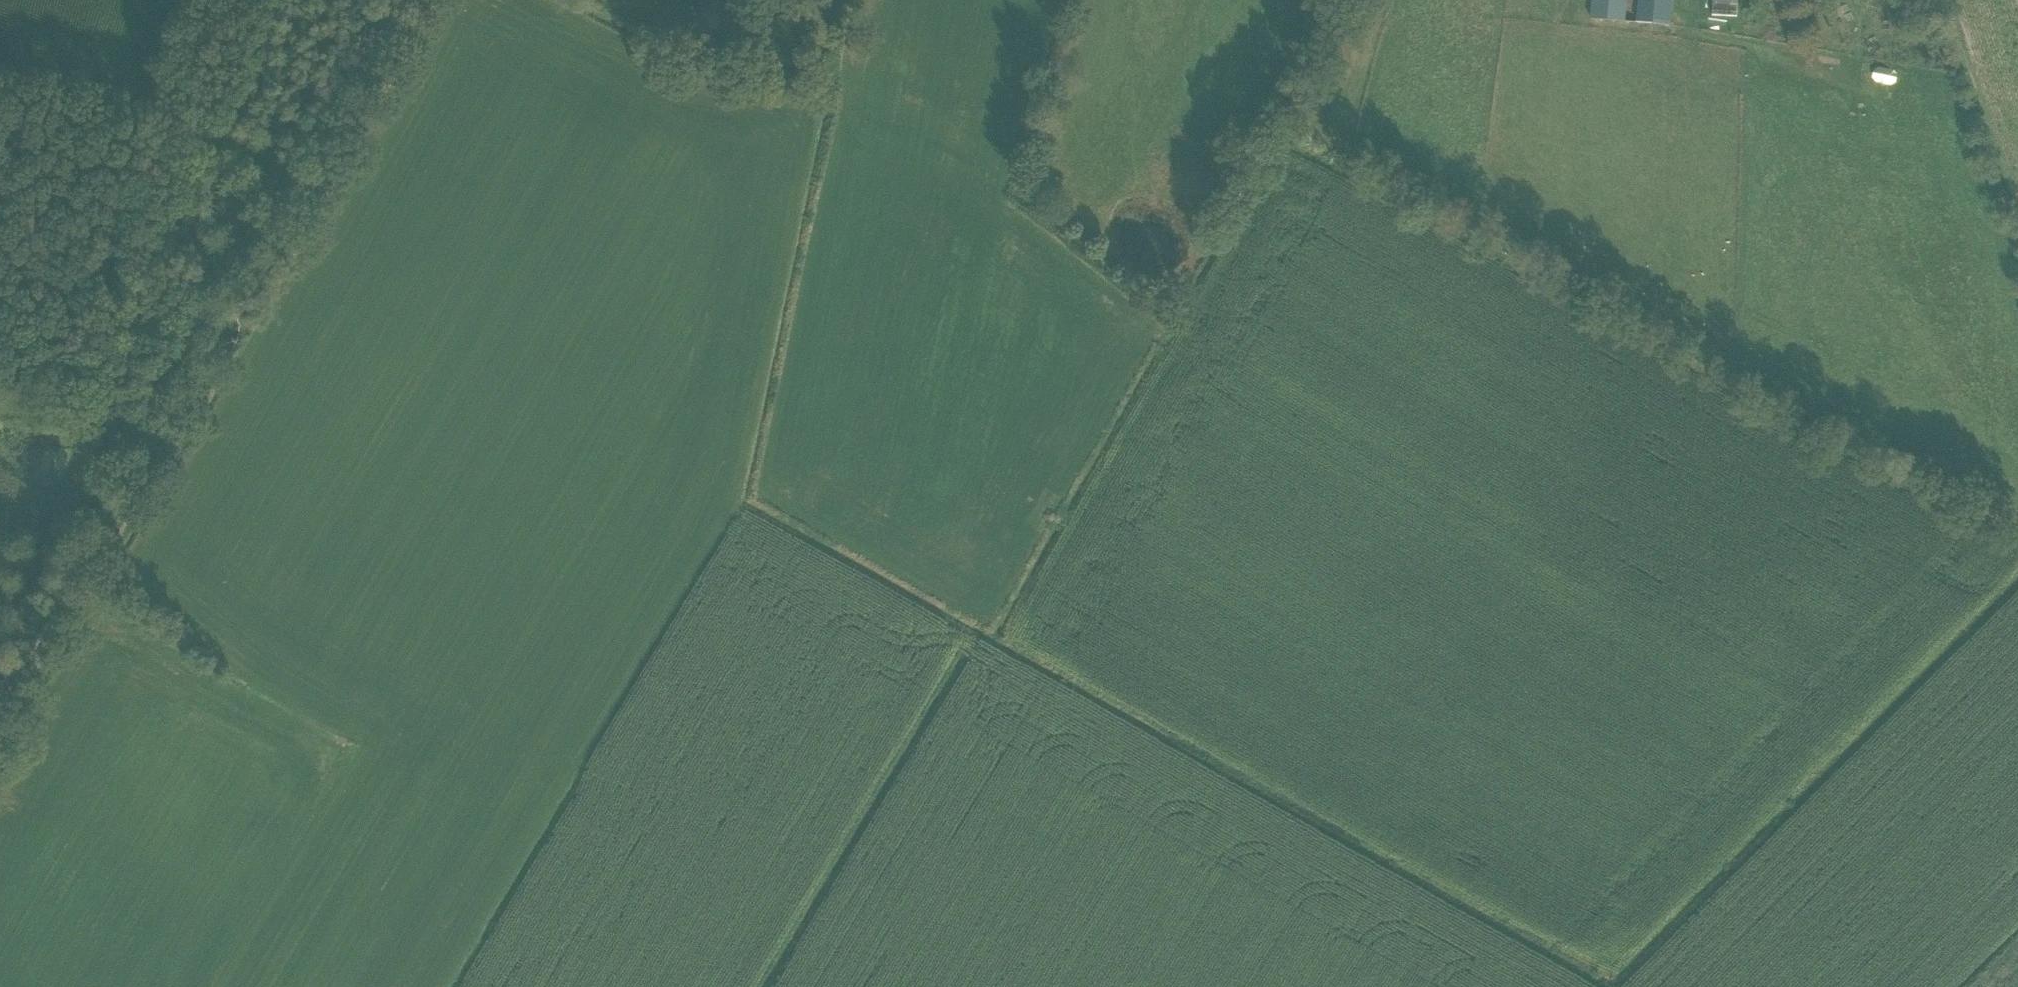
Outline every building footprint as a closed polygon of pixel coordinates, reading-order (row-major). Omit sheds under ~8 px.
[(1589,18),(1627,21),(1629,0),(1591,0),(1589,18)] [(1672,25),(1674,0),(1638,0),(1636,22),(1672,25)]
